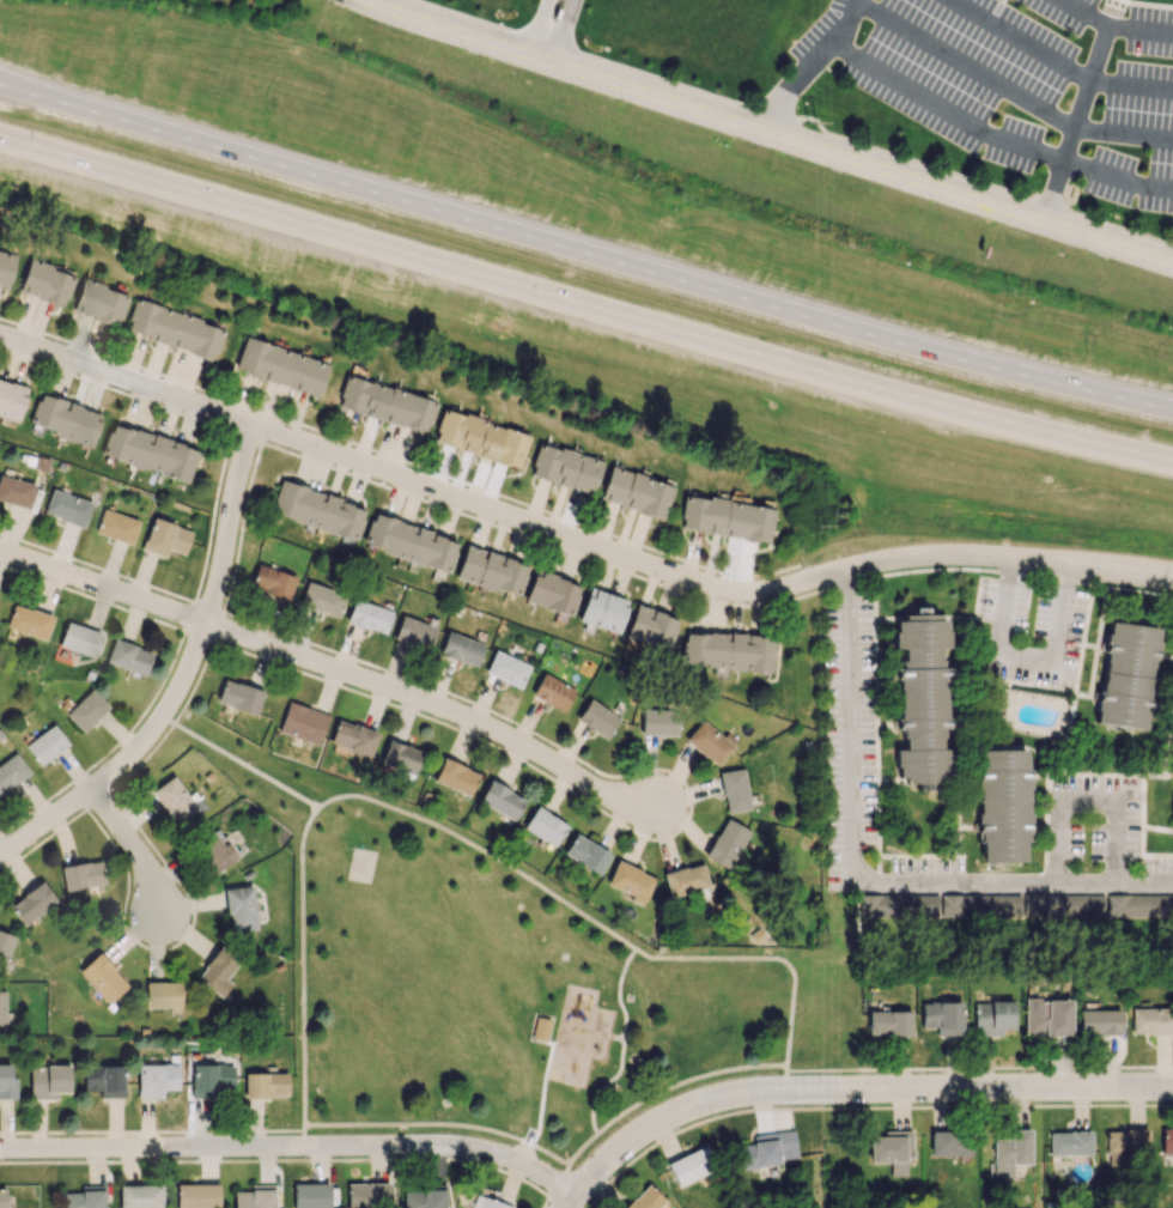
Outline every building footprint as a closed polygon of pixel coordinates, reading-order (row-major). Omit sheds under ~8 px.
[(72,272),(26,261),(19,294),(65,305),(72,272)] [(82,278),(71,309),(116,326),(128,295),(82,278)] [(134,300),(125,332),(214,358),(223,327),(134,300)] [(234,370),(317,396),(328,362),(244,337),(234,370)] [(435,400),(345,376),(336,408),(426,432),(435,400)] [(28,389),(0,378),(0,416),(16,422),(28,389)] [(90,445),(100,413),(39,393),(29,426),(90,445)] [(529,435),(443,409),(433,441),(519,467),(529,435)] [(197,447),(109,425),(101,458),(189,480),(197,447)] [(602,462),(539,442),(529,475),(591,495),(602,462)] [(663,519),(673,486),(609,466),(599,499),(663,519)] [(0,474),(0,501),(27,508),(34,484),(0,474)] [(269,514),(356,539),(366,506),(279,481),(269,514)] [(82,527),(91,502),(52,488),(43,513),(82,527)] [(773,509),(685,493),(678,527),(767,544),(773,509)] [(131,544),(139,520),(102,508),(95,532),(131,544)] [(449,571),(458,538),(371,515),(362,547),(449,571)] [(192,532),(153,516),(140,548),(165,558),(168,549),(183,555),(192,532)] [(455,577),(518,597),(528,564),(465,545),(455,577)] [(295,575),(256,565),(250,589),(289,599),(295,575)] [(571,615),(580,584),(534,571),(526,603),(571,615)] [(298,604),(337,617),(345,595),(306,581),(298,604)] [(626,606),(624,606),(626,599),(588,587),(577,621),(618,633),(626,606)] [(384,635),(392,611),(353,598),(345,622),(384,635)] [(6,627),(45,640),(53,617),(13,604),(6,627)] [(678,619),(635,605),(624,637),(667,651),(678,619)] [(392,638),(428,651),(437,627),(401,614),(392,638)] [(952,777),(947,620),(892,621),(897,778),(952,777)] [(1110,620),(1159,627),(1145,730),(1096,723),(1110,620)] [(101,634),(66,621),(58,645),(92,658),(101,634)] [(484,643),(446,631),(438,654),(476,667),(484,643)] [(685,632),(772,638),(770,672),(682,667),(685,632)] [(105,662),(144,676),(152,652),(113,638),(105,662)] [(530,665),(494,650),(484,673),(519,688),(530,665)] [(531,695),(563,711),(574,689),(542,672),(531,695)] [(255,715),(262,691),(223,679),(216,702),(255,715)] [(65,715),(83,732),(108,706),(90,688),(65,715)] [(575,720),(607,738),(619,717),(588,699),(575,720)] [(328,715),(287,701),(277,731),(318,744),(328,715)] [(677,711),(640,710),(640,734),(676,735),(677,711)] [(370,756),(378,732),(337,719),(329,743),(370,756)] [(736,742),(725,732),(721,736),(701,719),(684,739),(715,766),(736,742)] [(24,743),(36,765),(67,747),(55,725),(24,743)] [(378,764),(412,777),(422,751),(388,739),(378,764)] [(30,774),(15,752),(0,763),(0,793),(30,774)] [(1023,753),(1023,863),(978,863),(979,753),(1023,753)] [(432,780),(468,796),(478,773),(442,758),(432,780)] [(724,812),(748,810),(745,769),(720,771),(724,812)] [(152,789),(173,826),(196,812),(175,776),(152,789)] [(524,799),(489,780),(477,802),(513,821),(524,799)] [(566,825),(535,806),(522,827),(553,846),(566,825)] [(704,856),(728,870),(749,831),(725,818),(704,856)] [(237,859),(229,842),(220,846),(212,831),(192,840),(208,873),(237,859)] [(597,875),(610,854),(575,832),(562,853),(597,875)] [(65,891),(87,887),(88,894),(106,890),(99,859),(60,867),(65,891)] [(606,888),(645,900),(653,874),(613,862),(606,888)] [(662,874),(669,898),(709,886),(702,862),(662,874)] [(22,925),(56,902),(42,881),(8,905),(22,925)] [(227,932),(255,931),(253,886),(225,887),(227,932)] [(863,894),(1172,894),(1172,917),(863,917),(863,894)] [(16,936),(0,932),(0,969),(6,970),(16,936)] [(239,960),(220,945),(195,979),(221,998),(231,984),(225,979),(239,960)] [(77,971),(108,1004),(128,985),(98,952),(77,971)] [(181,982),(145,982),(145,1007),(169,1008),(169,1013),(181,1013),(181,982)] [(11,1013),(4,1012),(5,991),(0,991),(0,1027),(10,1027),(11,1013)] [(1068,999),(1024,999),(1024,1035),(1068,1035),(1068,999)] [(1001,1035),(1001,1029),(1013,1028),(1012,1000),(973,1001),(973,1036),(1001,1035)] [(920,1002),(920,1027),(936,1027),(936,1035),(961,1034),(960,1001),(920,1002)] [(1172,1007),(1130,1008),(1130,1035),(1172,1034),(1172,1007)] [(1119,1009),(1078,1010),(1079,1035),(1119,1035),(1119,1009)] [(910,1011),(867,1010),(867,1035),(910,1036),(910,1011)] [(537,1018),(533,1039),(547,1043),(552,1020),(537,1018)] [(16,1098),(15,1077),(9,1077),(9,1064),(0,1064),(0,1099),(16,1098)] [(136,1065),(137,1099),(162,1099),(162,1090),(178,1090),(178,1064),(136,1065)] [(191,1066),(192,1098),(213,1097),(213,1091),(233,1091),(232,1064),(191,1066)] [(68,1066),(29,1065),(29,1099),(57,1099),(57,1092),(68,1092),(68,1066)] [(99,1097),(123,1097),(123,1066),(83,1065),(83,1090),(99,1091),(99,1097)] [(286,1073),(243,1073),(244,1098),(287,1097),(286,1073)] [(1162,1127),(1161,1152),(1172,1152),(1172,1127),(1162,1127)] [(1029,1129),(1009,1130),(1009,1138),(992,1138),(993,1163),(988,1163),(988,1178),(1012,1178),(1012,1164),(1030,1164),(1029,1129)] [(798,1157),(794,1130),(752,1136),(753,1143),(734,1146),(738,1170),(779,1164),(779,1160),(798,1157)] [(1107,1161),(1147,1161),(1147,1130),(1107,1130),(1107,1161)] [(868,1163),(890,1162),(890,1177),(906,1176),(906,1161),(911,1161),(911,1131),(883,1131),(883,1137),(868,1137),(868,1163)] [(970,1131),(930,1131),(930,1156),(970,1155),(970,1131)] [(1049,1132),(1049,1154),(1090,1154),(1090,1131),(1049,1132)] [(666,1163),(676,1186),(715,1168),(705,1145),(666,1163)] [(293,1207),(329,1207),(328,1182),(292,1184),(293,1207)] [(346,1207),(395,1207),(394,1183),(346,1184),(346,1207)] [(648,1183),(622,1207),(658,1207),(665,1201),(648,1183)] [(176,1184),(176,1207),(218,1207),(218,1184),(176,1184)] [(161,1185),(118,1185),(119,1207),(162,1207),(161,1185)] [(403,1207),(444,1207),(444,1190),(404,1188),(403,1207)] [(233,1207),(273,1207),(272,1190),(233,1190),(233,1207)] [(103,1191),(63,1192),(63,1207),(103,1207),(103,1191)] [(511,1206),(475,1194),(471,1207),(511,1207),(511,1206)]
